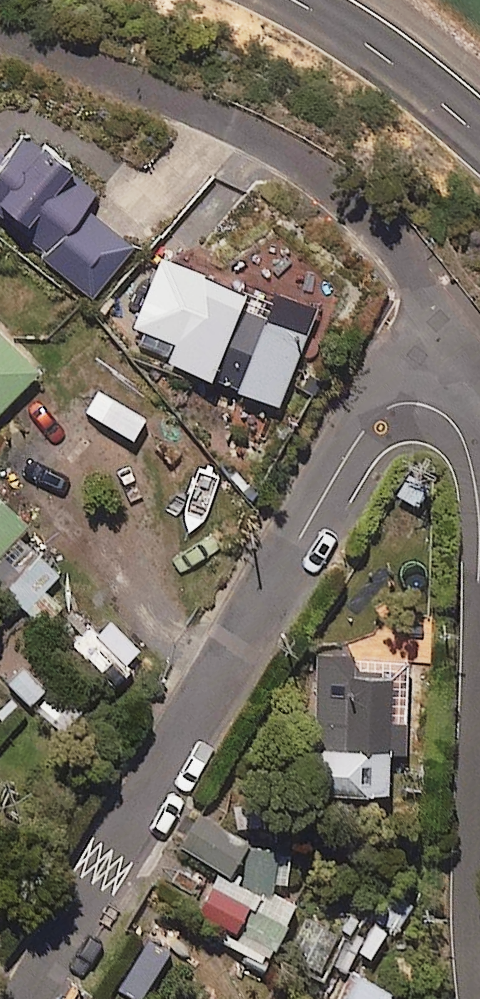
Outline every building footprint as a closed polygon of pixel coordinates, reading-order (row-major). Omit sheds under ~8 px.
[(6,121),(0,128),(0,214),(44,250),(39,256),(90,298),(130,248),(80,207),(92,192),(6,121)] [(273,294),(246,283),(236,307),(196,291),(167,363),(275,407),(303,335),(263,319),(273,294)] [(0,340),(0,409),(35,373),(0,340)] [(25,545),(0,576),(0,590),(44,625),(58,607),(41,593),(58,572),(25,545)] [(51,685),(24,661),(5,682),(32,706),(51,685)] [(404,661),(317,663),(319,795),(385,794),(385,753),(405,753),(404,661)] [(227,875),(246,843),(222,828),(202,860),(227,875)] [(287,852),(246,850),(245,884),(286,885),(287,852)] [(235,937),(259,895),(233,880),(231,884),(217,876),(195,914),(235,937)] [(259,895),(235,937),(263,954),(292,905),(267,891),(263,897),(259,895)] [(400,935),(414,904),(385,891),(371,922),(400,935)] [(321,972),(339,935),(307,919),(288,956),(321,972)] [(348,971),(334,998),(386,998),(389,992),(348,971)]
